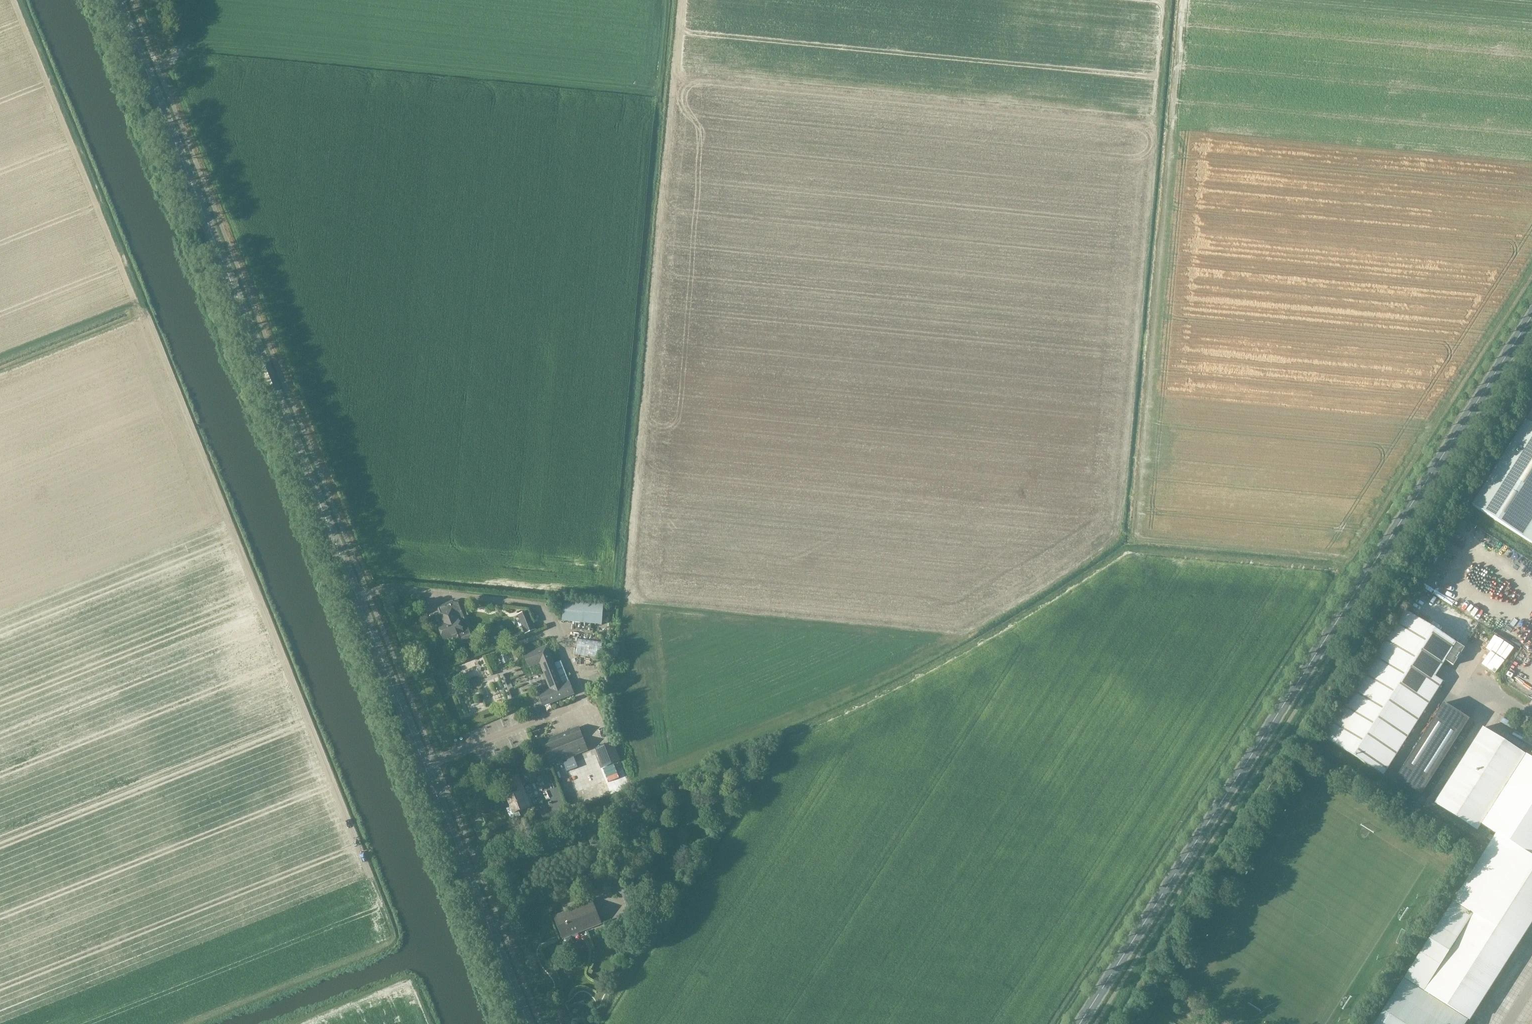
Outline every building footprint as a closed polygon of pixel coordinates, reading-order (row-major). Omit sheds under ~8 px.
[(1471,504),(1531,543),(1531,408),(1471,504)] [(453,600),(438,606),(440,613),(441,613),(445,624),(440,626),(445,640),(447,640),(448,645),(472,636),(466,620),(467,619),(460,601),(453,600)] [(564,600),(562,621),(601,625),(604,604),(564,600)] [(528,610),(519,614),(527,633),(536,630),(528,610)] [(1434,677),(1444,661),(1452,666),(1463,648),(1403,610),(1322,738),(1382,776),(1442,682),(1434,677)] [(600,658),(603,641),(578,638),(576,654),(600,658)] [(552,689),(540,694),(545,705),(575,693),(570,682),(563,664),(556,667),(547,646),(525,655),(529,666),(540,662),(552,689)] [(500,693),(507,690),(500,674),(506,672),(498,652),(494,654),(498,663),(493,666),(501,686),(498,687),(500,693)] [(1506,661),(1500,672),(1511,678),(1517,668),(1506,661)] [(481,703),(487,700),(480,684),(474,686),(481,703)] [(474,709),(479,706),(476,698),(470,701),(474,709)] [(1432,724),(1397,779),(1422,795),(1458,738),(1470,720),(1468,719),(1450,707),(1445,704),(1432,724)] [(536,769),(538,773),(546,770),(552,768),(551,765),(588,750),(580,726),(542,742),(547,756),(542,758),(542,756),(536,758),(539,767),(536,769)] [(1525,754),(1491,733),(1482,727),(1434,804),(1477,831),(1481,824),(1525,754)] [(613,742),(597,748),(604,766),(620,760),(613,742)] [(1481,824),(1496,834),(1531,857),(1531,759),(1525,754),(1481,824)] [(538,773),(536,769),(534,765),(530,763),(524,765),(523,769),(524,773),(521,775),(520,774),(507,779),(513,794),(508,796),(512,806),(507,808),(510,817),(514,818),(522,815),(520,811),(533,806),(522,779),(525,778),(526,781),(530,783),(536,781),(538,776),(537,773),(538,773)] [(1453,901),(1519,942),(1531,922),(1531,858),(1495,835),(1453,901)] [(622,894),(628,907),(643,901),(634,879),(617,886),(620,895),(622,894)] [(569,936),(602,923),(593,901),(555,916),(563,938),(565,937),(565,938),(565,939),(564,941),(566,946),(568,946),(573,944),(573,943),(571,937),(570,937),(569,937),(569,936)] [(1404,979),(1467,1020),(1516,943),(1518,944),(1519,942),(1453,901),(1404,979)] [(1375,1023),(1464,1023),(1467,1020),(1404,979),(1375,1023)]
